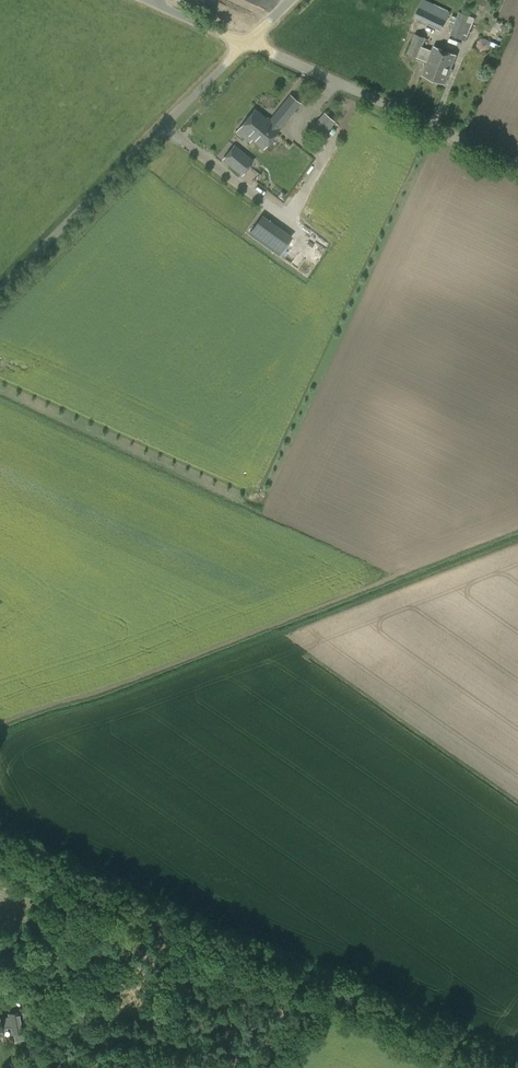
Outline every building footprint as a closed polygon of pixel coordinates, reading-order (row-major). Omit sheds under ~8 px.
[(450,11),(427,0),(422,0),(414,17),(441,30),(450,11)] [(459,11),(450,34),(466,41),(475,17),(459,11)] [(493,21),(493,25),(498,29),(501,23),(499,20),(493,21)] [(423,47),(426,38),(426,37),(415,33),(407,53),(427,62),(422,74),(445,83),(456,55),(432,48),(431,50),(428,49),(423,47)] [(264,147),(300,103),(290,96),(269,121),(255,109),(237,131),(246,138),(249,134),(264,147)] [(324,112),(312,126),(322,135),(334,121),(324,112)] [(239,177),(250,164),(231,148),(220,162),(239,177)] [(257,239),(270,221),(262,215),(249,234),(257,239)] [(1,1031),(1,1030),(10,1028),(12,1035),(24,1032),(20,1011),(7,1013),(8,1016),(0,1018),(0,1031),(1,1031)] [(48,1044),(51,1039),(40,1032),(37,1038),(48,1044)]
